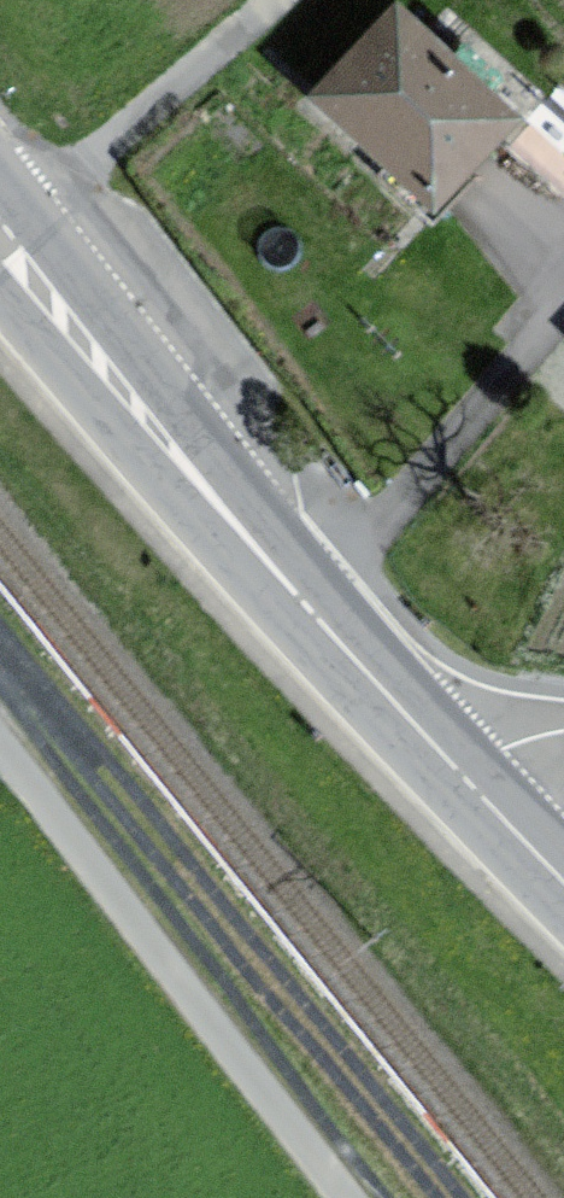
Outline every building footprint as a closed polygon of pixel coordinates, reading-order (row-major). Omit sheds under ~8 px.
[(511,119),(397,11),(318,95),(432,203),(511,119)]
